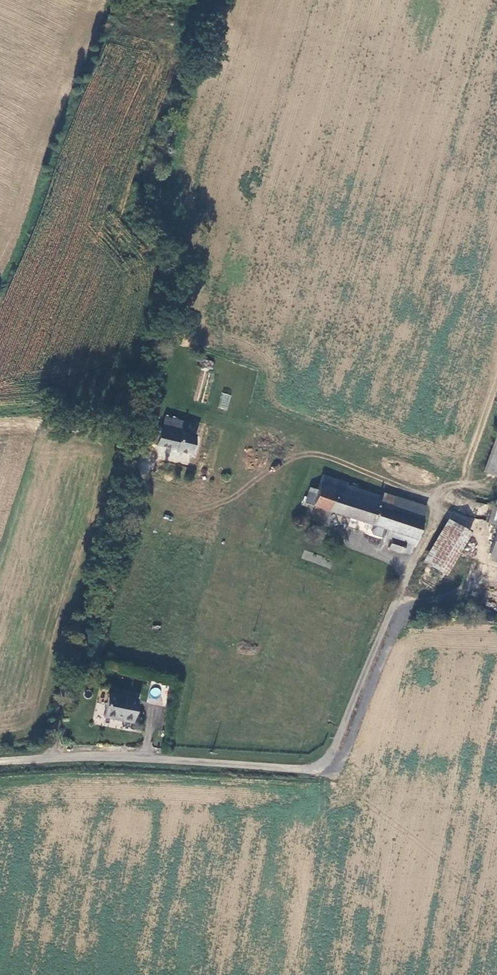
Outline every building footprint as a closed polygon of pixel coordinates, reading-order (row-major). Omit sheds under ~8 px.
[(227,411),(232,396),(222,393),(217,407),(227,411)] [(151,426),(147,441),(175,449),(175,450),(191,454),(196,436),(179,431),(182,422),(164,417),(161,428),(151,426)] [(484,474),(496,478),(496,439),(484,474)] [(306,503),(393,531),(387,549),(401,553),(402,551),(408,553),(414,536),(415,537),(421,519),(391,509),(390,512),(377,508),(381,498),(347,487),(348,484),(322,475),(316,491),(310,489),(306,503)] [(391,509),(421,519),(425,508),(382,494),(381,498),(377,508),(390,512),(391,509)] [(491,510),(487,520),(496,524),(496,513),(491,510)] [(445,573),(467,530),(448,520),(425,563),(445,573)] [(496,529),(488,559),(496,561),(496,530),(496,529)] [(136,698),(108,693),(104,716),(131,722),(136,698)]
